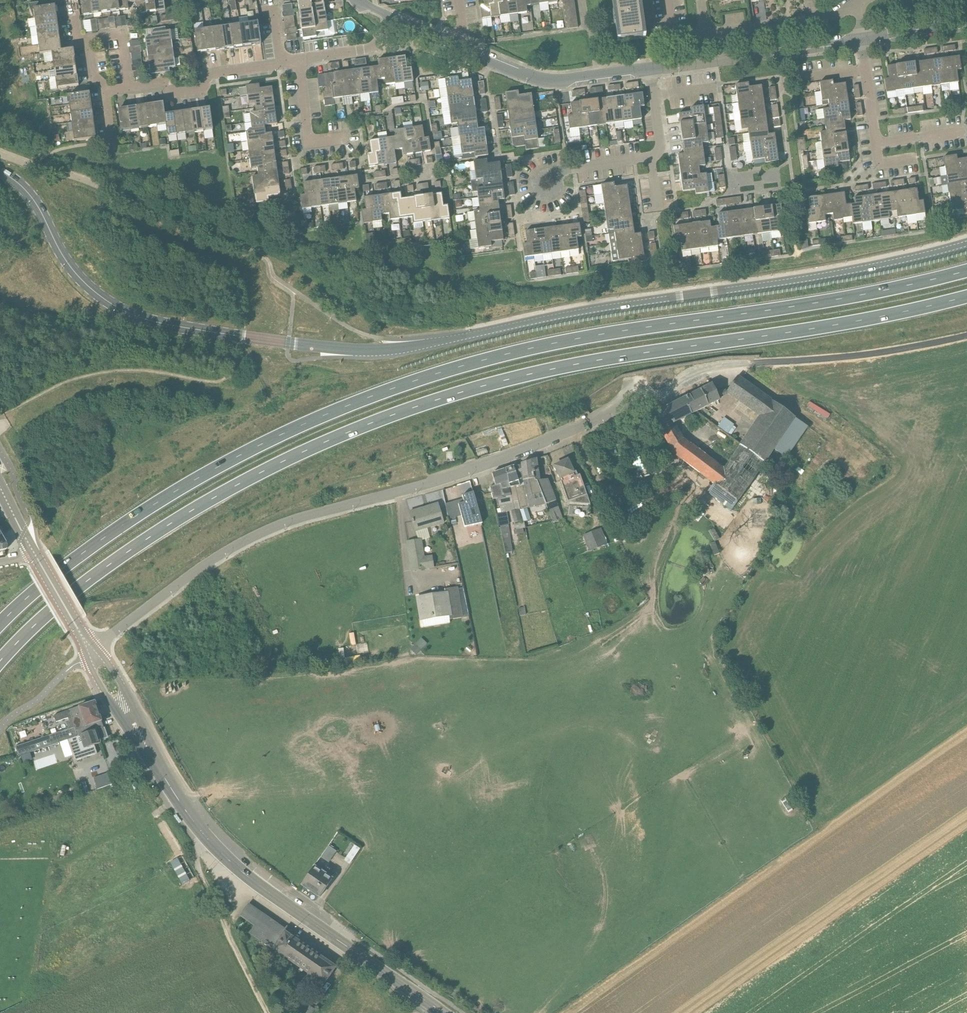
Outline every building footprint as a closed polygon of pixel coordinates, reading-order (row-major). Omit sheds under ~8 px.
[(92,14),(91,1),(95,1),(95,0),(86,0),(86,1),(81,2),(83,15),(92,14)] [(102,13),(100,0),(95,0),(95,1),(91,1),(92,14),(102,13)] [(110,12),(109,0),(100,0),(102,13),(110,12)] [(119,10),(118,0),(109,0),(110,12),(119,10)] [(119,10),(129,9),(128,3),(132,2),(131,0),(118,0),(119,10)] [(132,2),(136,2),(137,14),(147,13),(145,0),(140,1),(140,0),(131,0),(132,2)] [(156,12),(154,0),(140,0),(140,1),(145,0),(147,13),(156,12)] [(156,12),(165,11),(164,0),(154,0),(156,12)] [(324,4),(324,0),(310,0),(311,1),(298,3),(299,13),(312,11),(311,6),(324,4)] [(491,18),(489,5),(493,4),(493,0),(483,0),(484,5),(480,6),(482,19),(491,18)] [(500,17),(498,4),(502,3),(502,0),(493,0),(493,4),(489,5),(491,18),(500,17)] [(509,15),(507,2),(511,2),(511,0),(502,0),(502,3),(498,4),(500,17),(509,15)] [(518,14),(516,1),(520,1),(520,0),(511,0),(511,2),(507,2),(509,15),(518,14)] [(530,6),(530,0),(520,0),(520,1),(516,1),(518,14),(527,13),(526,6),(530,6)] [(643,38),(637,0),(615,0),(620,41),(643,38)] [(313,15),(326,13),(324,4),(311,6),(312,11),(299,13),(300,21),(313,19),(313,15)] [(35,19),(57,16),(55,6),(34,9),(35,19)] [(300,21),(302,30),(314,28),(314,24),(327,22),(326,13),(313,15),(313,19),(300,21)] [(36,27),(58,24),(57,16),(35,19),(36,27)] [(249,23),(252,45),(261,44),(258,22),(249,23)] [(314,28),(302,30),(303,39),(317,37),(316,33),(328,31),(327,22),(314,24),(314,28)] [(243,47),(252,45),(249,23),(240,25),(243,47)] [(38,36),(59,33),(58,24),(36,27),(38,36)] [(234,48),(243,47),(240,25),(231,26),(234,48)] [(225,49),(234,48),(231,26),(222,27),(225,49)] [(216,50),(225,49),(222,27),(212,28),(216,50)] [(207,52),(216,50),(212,28),(204,30),(207,52)] [(198,53),(207,52),(204,30),(195,31),(198,53)] [(159,42),(172,40),(170,31),(151,33),(152,38),(145,39),(147,49),(160,47),(159,42)] [(39,45),(60,42),(59,33),(38,36),(39,45)] [(160,51),(173,49),(172,40),(159,42),(160,47),(147,49),(148,58),(161,56),(160,51)] [(39,45),(40,54),(52,52),(62,51),(60,42),(39,45)] [(52,52),(53,61),(75,58),(74,49),(62,51),(52,52)] [(148,58),(149,67),(162,65),(161,60),(174,58),(173,49),(160,51),(161,56),(148,58)] [(250,61),(265,59),(264,51),(249,53),(250,61)] [(402,70),(404,83),(413,81),(412,68),(407,69),(405,56),(396,58),(397,71),(402,70)] [(952,71),(947,71),(949,84),(958,83),(957,71),(961,70),(959,57),(950,58),(952,71)] [(55,70),(76,67),(75,58),(53,61),(55,70)] [(162,65),(149,67),(150,76),(170,73),(169,68),(176,67),(174,58),(161,60),(162,65)] [(395,84),(404,83),(402,70),(397,71),(396,58),(387,59),(389,72),(393,71),(395,84)] [(940,86),(949,84),(947,71),(952,71),(950,58),(941,59),(943,72),(938,73),(940,86)] [(386,85),(395,84),(393,71),(389,72),(387,59),(378,60),(378,67),(381,80),(381,79),(385,78),(386,85)] [(931,87),(940,86),(938,73),(943,72),(941,59),(932,60),(934,73),(929,74),(931,87)] [(922,88),(931,87),(929,74),(934,73),(932,60),(923,62),(925,75),(920,75),(922,88)] [(913,89),(922,88),(920,75),(925,75),(923,62),(914,63),(916,76),(912,76),(913,89)] [(903,78),(904,91),(913,89),(912,76),(916,76),(914,63),(905,64),(907,77),(903,78)] [(896,92),(904,91),(903,78),(907,77),(905,64),(896,65),(898,78),(894,79),(896,92)] [(886,93),(896,92),(894,79),(898,78),(896,65),(887,67),(889,79),(884,80),(886,93)] [(56,79),(77,76),(76,67),(55,70),(56,79)] [(377,80),(381,80),(378,67),(370,68),(372,81),(367,81),(369,94),(379,93),(377,80)] [(360,95),(369,94),(367,81),(372,81),(370,68),(361,69),(363,82),(358,83),(360,95)] [(351,97),(360,95),(358,83),(363,82),(361,69),(352,70),(354,83),(349,84),(351,97)] [(343,98),(351,97),(349,84),(354,83),(352,70),(343,71),(345,84),(341,85),(343,98)] [(334,99),(343,98),(341,85),(345,84),(343,71),(335,73),(336,85),(332,86),(334,99)] [(333,99),(334,99),(332,86),(336,85),(335,73),(325,74),(327,86),(322,87),(324,100),(325,106),(334,105),(333,99)] [(56,79),(57,89),(79,86),(77,76),(56,79)] [(460,91),(473,90),(471,80),(459,82),(458,77),(445,79),(446,89),(459,87),(460,91)] [(834,95),(847,93),(845,84),(833,85),(833,81),(819,83),(820,92),(833,90),(834,95)] [(429,90),(427,82),(420,83),(421,92),(429,90)] [(749,93),(750,97),(763,95),(762,86),(749,88),(749,83),(735,85),(737,94),(749,93)] [(260,99),(274,97),(272,87),(260,89),(259,85),(246,86),(247,96),(260,94),(260,99)] [(461,100),(474,98),(473,90),(460,91),(459,87),(446,89),(447,97),(461,96),(461,100)] [(829,100),(829,105),(848,102),(847,93),(834,95),(833,90),(820,92),(822,101),(829,100)] [(520,105),(533,103),(531,94),(519,96),(518,91),(505,93),(506,102),(520,101),(520,105)] [(69,105),(91,102),(90,93),(68,96),(69,105)] [(631,109),(632,121),(642,120),(640,107),(644,107),(643,93),(633,95),(635,108),(631,109)] [(738,102),(738,103),(751,101),(751,106),(764,104),(763,95),(750,97),(749,93),(737,94),(738,102)] [(256,108),(275,106),(274,97),(260,99),(260,94),(247,96),(248,105),(255,104),(256,108)] [(623,122),(632,121),(631,109),(635,108),(633,95),(624,96),(626,109),(622,109),(623,122)] [(462,109),(475,107),(474,98),(461,100),(461,96),(447,97),(449,106),(462,104),(462,109)] [(615,123),(623,122),(622,109),(626,109),(624,96),(616,97),(617,110),(613,110),(615,123)] [(606,125),(615,123),(613,110),(617,110),(616,97),(607,98),(608,111),(604,112),(606,125)] [(597,126),(606,125),(604,112),(608,111),(607,98),(598,100),(600,112),(595,113),(597,126)] [(588,127),(597,126),(595,113),(600,112),(598,100),(589,101),(591,113),(587,114),(588,127)] [(534,112),(533,103),(520,105),(520,101),(506,102),(508,111),(521,109),(521,114),(534,112)] [(579,128),(588,127),(587,114),(591,113),(589,101),(580,102),(582,115),(577,116),(579,128)] [(751,101),(738,103),(739,112),(752,110),(753,115),(765,113),(764,104),(751,106),(751,101)] [(70,114),(92,111),(91,102),(69,105),(70,114)] [(570,130),(579,128),(577,116),(582,115),(580,102),(570,103),(572,116),(568,117),(570,130)] [(837,117),(836,113),(849,111),(848,102),(829,105),(830,109),(823,109),(825,119),(837,117)] [(157,126),(166,125),(167,125),(165,115),(163,103),(154,104),(157,126)] [(148,128),(157,126),(154,104),(145,105),(148,128)] [(463,118),(476,116),(475,107),(462,109),(462,104),(449,106),(450,115),(463,113),(463,118)] [(140,129),(148,128),(145,105),(137,107),(140,129)] [(263,116),(276,114),(275,106),(256,108),(256,112),(250,113),(251,123),(264,121),(263,116)] [(679,114),(680,123),(693,122),(692,117),(705,115),(704,106),(690,108),(691,112),(686,113),(679,114)] [(131,130),(140,129),(137,107),(128,108),(131,130)] [(121,131),(131,130),(128,108),(118,110),(121,131)] [(203,131),(213,130),(210,108),(201,109),(203,131)] [(194,132),(203,131),(201,109),(192,111),(194,132)] [(535,121),(534,112),(521,114),(521,109),(508,111),(509,120),(522,119),(523,123),(535,121)] [(753,119),(754,124),(767,122),(765,113),(753,115),(752,110),(739,112),(740,121),(753,119)] [(72,123),(94,120),(92,111),(70,114),(72,123)] [(186,134),(194,132),(192,111),(183,112),(186,134)] [(825,119),(826,128),(845,125),(844,121),(851,120),(849,111),(836,113),(837,117),(825,119)] [(177,135),(186,134),(183,112),(174,113),(177,135)] [(168,136),(177,135),(174,113),(165,115),(167,125),(166,125),(168,136)] [(458,128),(478,125),(476,116),(463,118),(463,113),(450,115),(451,124),(458,123),(458,128)] [(251,123),(253,131),(253,132),(265,130),(265,126),(277,124),(276,114),(263,116),(264,121),(251,123)] [(680,123),(681,132),(694,131),(693,126),(706,124),(705,115),(692,117),(693,122),(680,123)] [(537,130),(535,121),(523,123),(522,119),(509,120),(510,129),(523,128),(524,132),(537,130)] [(749,133),(768,131),(767,122),(754,124),(753,119),(740,121),(735,122),(736,131),(749,129),(749,133)] [(73,132),(95,129),(94,120),(72,123),(73,132)] [(682,141),(695,140),(695,135),(707,133),(706,124),(693,126),(694,131),(681,132),(682,141)] [(473,140),(486,138),(484,128),(478,129),(478,125),(458,128),(459,137),(472,135),(473,140)] [(834,140),(833,136),(846,134),(845,125),(826,128),(827,132),(820,132),(821,142),(834,140)] [(420,140),(422,153),(431,151),(429,138),(425,138),(423,127),(413,128),(415,141),(420,140)] [(413,154),(422,153),(420,140),(415,141),(413,128),(404,129),(406,142),(411,141),(413,154)] [(538,139),(537,130),(524,132),(523,128),(510,129),(512,138),(524,136),(525,141),(538,139)] [(95,129),(73,132),(74,141),(96,138),(95,129)] [(403,156),(413,154),(411,141),(406,142),(404,129),(396,131),(397,137),(399,150),(402,150),(403,156)] [(260,140),(261,145),(273,143),(272,133),(266,134),(265,130),(253,132),(253,131),(246,132),(248,142),(260,140)] [(763,145),(776,143),(775,134),(768,135),(768,131),(749,133),(749,134),(743,134),(744,143),(750,142),(763,141),(763,145)] [(682,141),(683,150),(703,148),(702,143),(709,142),(707,133),(695,135),(695,140),(682,141)] [(834,145),(847,143),(846,134),(833,136),(834,140),(821,142),(816,143),(817,152),(835,149),(834,145)] [(474,149),(487,147),(486,138),(473,140),(472,135),(459,137),(461,145),(473,144),(474,149)] [(539,148),(538,139),(525,141),(524,136),(512,138),(513,148),(525,146),(526,150),(539,148)] [(399,150),(397,137),(387,138),(389,152),(385,152),(387,165),(396,163),(394,151),(399,150)] [(378,166),(387,165),(385,152),(389,152),(387,138),(379,140),(381,153),(376,153),(378,166)] [(262,154),(275,152),(273,143),(261,145),(260,140),(248,142),(249,151),(261,149),(262,154)] [(369,168),(378,166),(376,153),(381,153),(379,140),(369,141),(371,153),(367,154),(369,168)] [(764,150),(764,154),(777,152),(776,143),(763,145),(763,141),(750,142),(751,151),(764,150)] [(581,146),(580,143),(567,145),(568,152),(573,152),(581,150),(581,146)] [(836,154),(848,152),(847,143),(834,145),(835,149),(817,152),(818,161),(836,158),(836,154)] [(463,159),(475,158),(488,156),(487,147),(474,149),(473,144),(461,145),(462,155),(463,155),(463,159)] [(684,154),(678,155),(679,164),(692,163),(691,158),(704,156),(703,148),(683,150),(684,154)] [(263,162),(276,160),(275,152),(262,154),(261,149),(249,151),(250,160),(262,158),(263,162)] [(765,159),(765,163),(779,162),(777,152),(764,154),(764,150),(751,151),(752,161),(754,161),(765,159)] [(819,170),(825,169),(838,167),(837,163),(850,161),(848,152),(836,154),(836,158),(818,161),(819,170)] [(958,169),(966,168),(966,158),(957,160),(957,155),(943,158),(945,167),(957,165),(958,169)] [(679,164),(680,173),(700,171),(699,166),(705,165),(704,156),(691,158),(692,163),(679,164)] [(259,172),(277,169),(276,160),(263,162),(262,158),(250,160),(251,169),(258,168),(259,172)] [(487,170),(488,174),(501,172),(500,163),(487,165),(487,160),(474,162),(475,172),(487,170)] [(959,174),(959,178),(966,177),(966,168),(958,169),(957,165),(945,167),(946,176),(959,174)] [(266,180),(278,178),(277,169),(259,172),(259,176),(252,177),(253,186),(266,184),(266,180)] [(471,180),(472,185),(502,181),(501,172),(488,174),(487,170),(475,172),(476,180),(471,180)] [(681,182),(694,181),(695,185),(708,183),(706,174),(700,175),(700,171),(680,173),(681,182)] [(960,183),(961,187),(966,186),(966,177),(959,178),(959,174),(946,176),(941,176),(942,185),(947,185),(960,183)] [(346,190),(347,203),(357,202),(355,189),(359,189),(357,175),(348,177),(350,190),(346,190)] [(339,204),(347,203),(346,190),(350,190),(348,177),(339,178),(341,191),(337,191),(339,204)] [(267,189),(280,187),(278,178),(266,180),(266,184),(253,186),(254,195),(268,193),(267,189)] [(330,206),(339,204),(337,191),(341,191),(339,178),(330,179),(332,192),(328,192),(330,206)] [(321,207),(330,206),(328,192),(332,192),(330,179),(322,180),(324,193),(319,194),(321,207)] [(312,208),(321,207),(319,194),(324,193),(322,180),(313,182),(314,194),(310,195),(312,208)] [(490,192),(503,190),(502,181),(472,185),(473,192),(478,191),(479,198),(490,197),(490,192)] [(695,185),(694,181),(681,182),(683,192),(695,190),(696,194),(709,193),(708,183),(695,185)] [(302,209),(312,208),(310,195),(314,194),(313,182),(303,183),(305,195),(300,196),(302,209)] [(615,192),(616,197),(629,195),(627,186),(615,188),(614,183),(601,185),(593,186),(595,196),(615,192)] [(962,196),(966,195),(966,186),(961,187),(960,183),(947,185),(949,194),(961,192),(962,196)] [(268,193),(254,195),(256,205),(269,203),(269,198),(281,197),(280,187),(267,189),(268,193)] [(914,203),(916,216),(925,214),(923,201),(919,202),(917,189),(907,191),(909,203),(914,203)] [(480,207),(499,204),(498,200),(504,199),(503,190),(490,192),(490,197),(479,198),(480,207)] [(907,217),(916,216),(914,203),(909,203),(907,191),(899,192),(900,205),(905,204),(907,217)] [(617,206),(630,204),(629,195),(616,197),(615,192),(595,196),(596,204),(604,203),(616,201),(617,206)] [(898,218),(907,217),(905,204),(900,205),(899,192),(890,193),(892,212),(897,212),(898,218)] [(963,201),(964,205),(966,205),(966,195),(962,196),(961,192),(949,194),(950,203),(963,201)] [(408,218),(406,198),(402,199),(401,193),(391,194),(393,207),(398,206),(399,219),(408,218)] [(440,220),(450,219),(448,205),(444,206),(442,193),(432,195),(434,207),(439,207),(440,220)] [(843,219),(852,218),(850,205),(846,205),(844,193),(835,194),(837,207),(841,207),(843,219)] [(889,213),(892,212),(890,193),(881,194),(883,207),(878,208),(880,220),(890,219),(889,213)] [(391,220),(399,219),(398,206),(393,207),(391,194),(382,195),(385,214),(390,213),(391,220)] [(834,220),(843,219),(841,207),(837,207),(835,194),(826,196),(829,215),(833,214),(834,220)] [(872,196),(874,208),(869,209),(871,222),(880,220),(878,208),(883,207),(881,194),(872,196)] [(381,215),(385,214),(382,195),(374,196),(375,209),(371,210),(373,223),(382,221),(381,215)] [(431,221),(440,220),(439,207),(434,207),(432,195),(424,196),(425,209),(430,208),(431,221)] [(363,224),(373,223),(371,210),(375,209),(374,196),(364,198),(366,210),(361,211),(363,224)] [(422,222),(431,221),(430,208),(425,209),(424,196),(414,197),(416,210),(421,209),(422,222)] [(825,215),(829,215),(826,196),(817,197),(819,210),(814,210),(816,223),(826,222),(825,215)] [(869,209),(874,208),(872,196),(863,197),(865,210),(860,210),(862,223),(871,222),(869,209)] [(414,224),(422,222),(421,209),(416,210),(414,197),(406,198),(408,218),(413,217),(414,224)] [(805,211),(807,224),(816,223),(814,210),(819,210),(817,197),(808,198),(809,211),(805,211)] [(852,218),(853,224),(862,223),(860,210),(865,210),(863,197),(853,198),(854,204),(850,205),(852,218)] [(618,215),(631,213),(630,204),(617,206),(616,201),(604,203),(605,212),(618,210),(618,215)] [(966,214),(966,205),(964,205),(963,201),(950,203),(951,212),(952,212),(964,210),(964,215),(966,214)] [(487,215),(500,213),(499,204),(480,207),(481,211),(474,212),(475,221),(487,219),(487,215)] [(772,206),(773,219),(769,220),(771,233),(780,231),(778,219),(783,218),(781,205),(772,206)] [(769,220),(773,219),(772,206),(763,208),(764,221),(760,221),(762,234),(771,233),(769,220)] [(760,221),(764,221),(763,208),(754,209),(755,222),(751,222),(753,235),(762,234),(760,221)] [(745,242),(754,241),(753,235),(751,222),(755,222),(754,209),(745,210),(747,223),(742,224),(744,237),(745,236),(745,242)] [(619,219),(620,224),(633,222),(631,213),(618,215),(618,210),(605,212),(606,221),(619,219)] [(735,238),(744,237),(742,224),(747,223),(745,210),(736,211),(738,224),(733,225),(735,238)] [(735,238),(733,225),(738,224),(736,211),(727,213),(729,226),(724,226),(726,239),(735,238)] [(488,224),(501,223),(500,213),(487,215),(487,219),(475,221),(476,230),(488,228),(488,224)] [(724,226),(729,226),(727,213),(718,214),(719,226),(715,227),(717,240),(726,239),(724,226)] [(615,233),(634,231),(633,222),(620,224),(619,219),(606,221),(608,230),(615,229),(615,233)] [(717,240),(715,227),(711,228),(710,222),(701,223),(702,236),(707,235),(709,248),(718,247),(717,240)] [(489,233),(502,231),(501,223),(488,224),(488,228),(476,230),(478,239),(490,237),(489,233)] [(700,249),(709,248),(707,235),(702,236),(701,223),(692,224),(694,237),(698,236),(700,249)] [(570,225),(572,238),(568,239),(569,252),(579,250),(577,238),(581,237),(580,224),(570,225)] [(689,238),(691,251),(700,249),(698,236),(694,237),(692,224),(683,225),(685,238),(689,238)] [(563,239),(559,240),(560,253),(569,252),(568,239),(572,238),(570,225),(561,226),(563,239)] [(682,252),(691,251),(689,238),(685,238),(683,225),(674,227),(675,240),(680,239),(682,252)] [(552,228),(554,241),(550,241),(551,254),(560,253),(559,240),(563,239),(561,226),(552,228)] [(545,242),(541,242),(543,255),(551,254),(550,241),(554,241),(552,228),(543,229),(545,242)] [(532,244),(534,257),(543,255),(541,242),(545,242),(543,229),(535,230),(536,243),(532,244)] [(524,258),(534,257),(532,244),(536,243),(535,230),(525,231),(527,244),(522,245),(524,258)] [(479,248),(482,248),(492,246),(491,242),(502,241),(503,240),(502,231),(489,233),(490,237),(478,239),(479,248)] [(629,241),(629,245),(642,243),(641,234),(634,235),(634,231),(615,233),(615,234),(609,234),(610,243),(629,241)] [(375,240),(374,233),(366,234),(367,241),(375,240)] [(642,243),(629,245),(629,241),(610,243),(612,252),(630,249),(631,254),(644,252),(642,243)] [(644,252),(631,254),(630,249),(612,252),(613,261),(619,260),(619,261),(631,259),(632,263),(645,261),(644,252)] [(740,444),(765,464),(780,441),(785,445),(796,430),(789,426),(795,417),(737,376),(726,392),(760,416),(740,444)] [(709,406),(720,401),(713,384),(700,390),(708,406),(709,406)] [(690,416),(697,412),(709,406),(708,406),(700,390),(682,399),(690,416)] [(723,468),(684,438),(676,423),(690,416),(682,399),(653,414),(657,423),(673,453),(715,486),(709,494),(731,511),(737,502),(738,502),(765,464),(740,444),(723,468)] [(811,405),(809,410),(830,419),(832,415),(811,405)] [(734,424),(725,417),(717,427),(727,434),(734,424)] [(591,508),(587,495),(580,475),(579,475),(571,458),(571,459),(578,475),(574,477),(573,473),(567,460),(554,466),(560,479),(561,478),(562,481),(561,481),(566,503),(566,502),(578,501),(578,497),(586,496),(590,507),(566,506),(591,508)] [(548,479),(539,480),(536,459),(521,464),(521,465),(524,480),(535,478),(545,505),(546,505),(553,522),(563,518),(556,501),(557,500),(548,479)] [(525,486),(524,480),(521,465),(514,468),(514,467),(506,469),(511,496),(498,498),(502,513),(520,509),(520,510),(521,510),(518,501),(514,487),(525,486)] [(493,499),(498,498),(511,496),(506,469),(492,474),(496,485),(490,487),(493,499)] [(530,508),(545,505),(535,478),(524,480),(525,486),(514,487),(518,501),(521,510),(530,508)] [(482,521),(476,502),(473,493),(463,496),(465,503),(459,505),(463,519),(465,526),(482,521)] [(416,531),(425,529),(443,523),(437,504),(410,512),(416,531)] [(513,552),(508,518),(504,518),(505,526),(501,526),(506,553),(513,552)] [(525,527),(524,522),(523,520),(521,521),(520,521),(514,523),(516,530),(514,530),(515,535),(524,533),(523,528),(525,527)] [(601,528),(583,536),(590,552),(607,544),(601,528)] [(412,570),(422,569),(433,567),(432,557),(424,558),(421,541),(408,543),(412,570)] [(423,618),(449,614),(446,595),(419,599),(423,618)] [(527,615),(525,607),(518,608),(520,616),(527,615)] [(422,650),(415,644),(410,649),(416,655),(422,650)] [(80,736),(104,728),(95,701),(55,715),(56,722),(68,718),(70,722),(67,723),(69,729),(16,747),(19,756),(21,756),(30,753),(80,736)] [(104,728),(80,736),(75,737),(79,749),(77,750),(79,758),(97,752),(94,744),(100,741),(100,740),(103,739),(105,735),(104,731),(105,731),(104,728)] [(33,760),(30,753),(21,756),(23,763),(33,760)] [(108,773),(93,778),(97,790),(112,785),(108,773)] [(80,783),(83,795),(89,793),(85,782),(80,783)] [(353,862),(363,846),(356,842),(346,858),(353,862)] [(336,852),(328,847),(321,858),(328,863),(336,852)] [(179,856),(172,860),(185,884),(192,880),(179,856)] [(323,869),(316,864),(302,886),(320,898),(336,875),(324,867),(323,869)] [(285,930),(278,925),(248,905),(241,916),(256,926),(251,934),(301,968),(299,971),(303,973),(304,971),(324,984),(335,967),(289,935),(292,931),(287,928),(285,930)]
